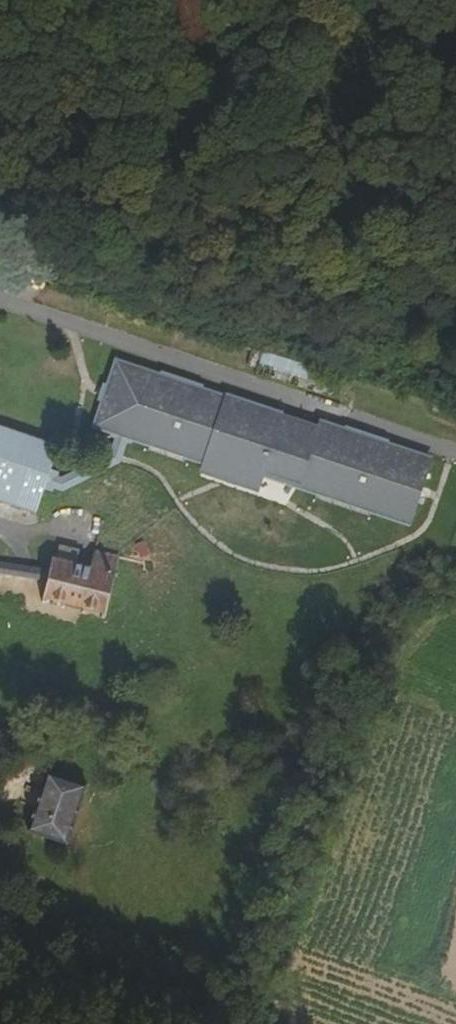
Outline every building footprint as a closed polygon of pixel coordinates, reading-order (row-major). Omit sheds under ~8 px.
[(109,362),(94,412),(112,418),(146,430),(162,379),(109,362)] [(393,512),(410,518),(430,455),(316,420),(313,430),(278,419),(279,413),(241,401),(240,403),(162,379),(146,430),(263,469),(283,476),(285,470),(299,475),(297,481),(393,512)] [(112,418),(94,412),(92,420),(144,437),(220,462),(260,476),(263,469),(146,430),(112,418)] [(144,437),(92,420),(88,430),(108,437),(108,435),(111,436),(123,440),(126,441),(126,442),(141,447),(144,437)] [(36,512),(43,489),(48,474),(58,443),(0,424),(0,501),(36,512)] [(54,476),(48,474),(43,489),(53,492),(66,490),(115,465),(123,440),(111,436),(105,457),(57,481),(53,480),(54,476)] [(220,462),(144,437),(141,447),(207,468),(207,469),(257,485),(260,476),(220,462)] [(409,523),(410,518),(393,512),(297,481),(295,487),(368,512),(369,511),(409,523)] [(50,572),(47,582),(43,601),(102,615),(116,560),(93,555),(89,571),(53,562),(50,572)] [(0,566),(0,576),(47,582),(50,572),(0,566)] [(106,808),(66,795),(47,855),(87,868),(106,808)]
